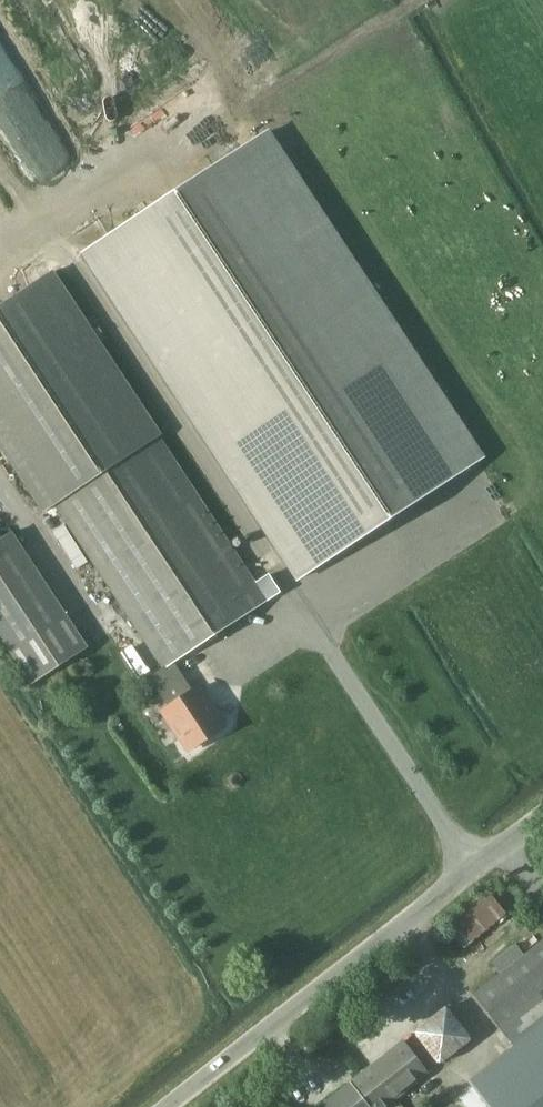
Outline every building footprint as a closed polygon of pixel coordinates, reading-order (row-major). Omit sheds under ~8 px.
[(21,157),(51,138),(0,56),(0,122),(21,157)] [(84,252),(300,578),(481,459),(266,133),(84,252)] [(56,505),(164,668),(150,677),(149,678),(169,708),(163,712),(189,751),(225,727),(199,688),(193,692),(174,662),(266,602),(158,438),(51,276),(0,309),(0,446),(44,513),(56,505)] [(88,648),(12,534),(0,541),(0,637),(31,685),(88,648)] [(141,675),(152,668),(137,642),(125,650),(141,675)] [(489,885),(447,921),(469,946),(510,909),(489,885)] [(542,999),(542,941),(524,956),(516,945),(493,964),(502,974),(474,996),(502,1031),(542,999)] [(439,1065),(473,1038),(446,1005),(413,1032),(439,1065)] [(471,1084),(488,1106),(542,1106),(542,1028),(471,1084)] [(428,1074),(403,1042),(321,1106),(385,1106),(428,1074)]
